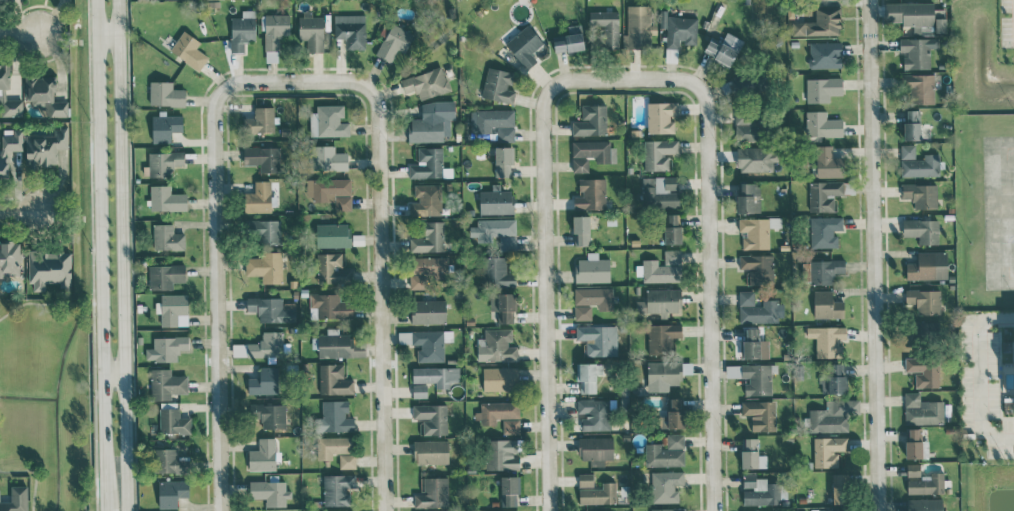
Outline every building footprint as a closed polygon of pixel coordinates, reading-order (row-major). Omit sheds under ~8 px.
[(886,3),(886,22),(902,21),(902,26),(913,26),(913,34),(934,34),(933,2),(886,3)] [(627,5),(628,34),(623,35),(623,48),(652,48),(651,5),(627,5)] [(789,22),(789,35),(841,34),(840,7),(815,7),(815,21),(789,22)] [(255,40),(255,10),(241,10),(241,17),(230,17),(230,52),(244,53),(244,40),(255,40)] [(299,40),(307,40),(307,52),(323,52),(323,16),(311,16),(311,10),(298,11),(299,40)] [(697,18),(667,16),(667,10),(660,10),(659,28),(666,28),(665,62),(679,63),(679,44),(696,45),(697,18)] [(589,12),(590,26),(604,26),(605,48),(619,47),(618,11),(589,12)] [(290,35),(290,15),(261,14),(260,30),(265,30),(264,62),(279,62),(279,35),(290,35)] [(346,49),(365,49),(365,15),(334,14),(334,39),(346,39),(346,49)] [(946,32),(946,18),(935,18),(935,33),(946,32)] [(376,55),(391,63),(397,50),(405,53),(414,34),(391,23),(376,55)] [(543,42),(527,24),(505,44),(527,69),(537,60),(531,54),(543,42)] [(554,53),(583,51),(581,24),(567,25),(568,35),(553,36),(554,53)] [(196,48),(200,41),(183,30),(169,51),(200,70),(208,56),(196,48)] [(703,52),(731,66),(743,40),(726,32),(721,42),(711,37),(703,52)] [(899,38),(900,52),(904,52),(905,69),(929,69),(929,48),(938,48),(938,38),(899,38)] [(809,43),(810,68),(842,68),(841,42),(809,43)] [(1,104),(0,116),(22,116),(22,100),(8,99),(8,64),(0,64),(0,104),(1,104)] [(400,79),(404,93),(416,90),(418,99),(449,91),(443,67),(400,79)] [(516,91),(510,90),(514,73),(488,67),(481,97),(513,104),(516,91)] [(934,104),(933,74),(900,75),(901,88),(909,88),(910,104),(934,104)] [(68,117),(68,101),(55,101),(55,77),(27,76),(26,106),(42,106),(42,116),(68,117)] [(842,78),(806,78),(806,103),(830,102),(829,95),(842,95),(842,78)] [(148,105),(185,106),(185,89),(172,89),(172,81),(149,80),(148,105)] [(408,142),(443,141),(443,135),(450,135),(450,119),(454,119),(454,101),(434,101),(434,118),(408,118),(408,142)] [(647,103),(647,134),(673,133),(672,114),(677,114),(676,102),(647,103)] [(572,121),(572,135),(606,135),(606,104),(581,105),(582,121),(572,121)] [(317,106),(317,113),(309,113),(310,136),(349,135),(349,122),(342,122),(342,105),(317,106)] [(273,106),(254,107),(254,117),(243,117),(243,133),(274,132),(273,106)] [(514,110),(476,110),(476,132),(495,132),(496,142),(514,142),(514,110)] [(904,140),(919,140),(920,110),(905,110),(904,140)] [(842,137),(843,119),(826,119),(826,111),(806,111),(806,136),(842,137)] [(736,141),(762,140),(761,114),(735,115),(736,141)] [(183,132),(182,115),(150,116),(150,143),(171,143),(170,132),(183,132)] [(68,149),(68,126),(54,126),(54,135),(26,135),(26,167),(56,167),(56,149),(68,149)] [(8,179),(7,150),(23,150),(22,128),(12,129),(12,134),(1,134),(1,155),(0,155),(0,179),(8,179)] [(572,141),(572,173),(588,172),(588,157),(595,156),(595,163),(614,163),(614,140),(572,141)] [(678,140),(644,141),(644,171),(669,170),(669,155),(678,154),(678,140)] [(334,145),(313,145),(314,171),(348,170),(347,153),(335,153),(334,145)] [(832,145),(815,146),(816,178),(841,177),(841,156),(833,156),(832,145)] [(939,176),(939,154),(923,154),(923,159),(915,160),(914,145),(900,145),(901,176),(939,176)] [(279,147),(243,147),(243,165),(259,164),(260,173),(280,172),(279,147)] [(442,147),(417,148),(418,163),(408,164),(408,178),(443,177),(442,147)] [(495,177),(513,177),(513,147),(494,147),(495,177)] [(737,171),(773,171),(773,162),(778,162),(777,147),(737,148),(737,171)] [(148,152),(148,177),(173,177),(173,165),(184,165),(184,151),(148,152)] [(678,177),(643,176),(642,206),(679,207),(679,191),(678,191),(678,177)] [(606,209),(605,178),(579,179),(579,196),(573,196),(574,210),(606,209)] [(335,200),(335,210),(351,210),(351,179),(307,179),(307,200),(335,200)] [(270,180),(254,181),(254,193),(244,193),(244,213),(271,212),(270,180)] [(834,211),(834,195),(843,195),(843,181),(809,182),(809,212),(834,211)] [(760,183),(737,184),(738,213),(761,213),(760,183)] [(409,216),(442,215),(441,184),(415,185),(416,202),(408,203),(409,216)] [(492,191),(478,191),(479,214),(514,213),(513,190),(500,191),(500,184),(492,184),(492,191)] [(913,209),(938,208),(937,184),(902,184),(902,199),(913,199),(913,209)] [(150,211),(187,210),(186,193),(171,193),(171,185),(149,185),(150,211)] [(664,244),(681,244),(680,214),(664,214),(664,244)] [(590,245),(589,215),(572,216),(572,234),(576,234),(577,246),(590,245)] [(842,229),(842,217),(811,217),(811,248),(836,247),(836,229),(842,229)] [(769,249),(769,227),(779,227),(779,219),(739,218),(738,231),(743,231),(743,249),(769,249)] [(500,250),(516,250),(515,219),(477,220),(477,226),(469,226),(469,237),(477,236),(477,242),(492,242),(492,236),(500,235),(500,250)] [(903,237),(919,236),(919,245),(939,244),(938,219),(902,220),(903,237)] [(410,252),(444,251),(443,221),(420,222),(421,237),(409,237),(410,252)] [(317,247),(350,247),(350,223),(316,224),(317,247)] [(153,250),(185,249),(185,233),(173,233),(173,224),(153,224),(153,250)] [(21,276),(21,241),(0,241),(0,276),(21,276)] [(681,249),(664,250),(664,264),(681,264),(681,249)] [(71,251),(28,251),(29,283),(33,283),(33,291),(45,291),(45,282),(58,282),(58,288),(71,288),(71,251)] [(262,283),(282,283),(282,252),(262,252),(262,258),(246,258),(247,275),(262,275),(262,283)] [(576,283),(610,282),(609,259),(598,259),(598,252),(587,252),(587,259),(575,259),(576,283)] [(906,263),(906,279),(947,279),(946,252),(917,252),(918,263),(906,263)] [(342,253),(317,254),(318,284),(351,283),(350,269),(342,269),(342,253)] [(739,255),(740,270),(748,269),(749,284),(773,283),(773,254),(739,255)] [(410,289),(426,289),(426,280),(446,280),(446,256),(409,257),(410,289)] [(506,257),(481,258),(482,287),(516,287),(515,273),(506,273),(506,257)] [(844,273),(845,260),(811,260),(811,284),(833,285),(834,273),(844,273)] [(643,282),(681,281),(681,265),(658,265),(658,261),(636,262),(636,276),(642,276),(643,282)] [(810,281),(810,274),(808,274),(808,263),(802,263),(802,281),(810,281)] [(148,265),(149,290),(173,289),(173,282),(185,282),(184,264),(148,265)] [(575,305),(598,304),(598,311),(613,310),(612,288),(574,289),(575,305)] [(636,314),(667,314),(667,312),(681,312),(680,289),(646,290),(646,301),(636,301),(636,314)] [(814,318),(844,317),(843,299),(833,300),(832,290),(814,291),(814,318)] [(940,290),(905,290),(905,304),(916,303),(917,314),(940,314),(940,290)] [(754,291),(739,291),(739,323),(782,322),(782,300),(762,301),(762,306),(754,306),(754,291)] [(342,293),(309,294),(309,308),(317,308),(317,318),(353,317),(352,303),(342,303),(342,293)] [(498,323),(514,323),(515,293),(490,293),(490,310),(498,311),(498,323)] [(160,302),(154,303),(155,312),(160,312),(160,326),(188,326),(188,295),(160,295),(160,302)] [(257,322),(295,321),(295,303),(282,303),(282,297),(245,298),(246,312),(257,311),(257,322)] [(446,323),(445,299),(411,301),(411,324),(446,323)] [(574,306),(575,320),(591,320),(591,305),(574,306)] [(648,354),(673,353),(673,338),(682,337),(681,324),(648,324),(648,354)] [(576,340),(586,339),(587,356),(617,355),(617,325),(575,326),(576,340)] [(816,358),(841,357),(841,340),(846,340),(846,327),(807,327),(807,338),(816,337),(816,358)] [(317,358),(353,357),(352,334),(338,334),(338,328),(326,328),(326,334),(317,335),(317,358)] [(760,328),(746,328),(746,340),(742,340),(743,359),(769,358),(768,340),(760,340),(760,328)] [(477,361),(518,361),(517,346),(511,347),(511,329),(484,329),(485,339),(477,339),(477,361)] [(262,332),(262,342),(246,342),(246,357),(283,356),(282,331),(262,332)] [(444,361),(444,341),(453,341),(453,331),(398,331),(398,345),(416,345),(416,362),(444,361)] [(178,361),(178,351),(189,351),(188,336),(153,337),(153,348),(145,349),(145,361),(178,361)] [(905,358),(905,372),(915,372),(916,388),(939,387),(938,357),(905,358)] [(647,362),(648,392),(669,391),(669,385),(681,385),(681,374),(692,373),(691,361),(647,362)] [(596,393),(596,374),(603,374),(603,363),(579,364),(579,393),(596,393)] [(843,363),(830,364),(831,376),(820,376),(820,394),(847,393),(847,375),(843,375),(843,363)] [(319,394),(354,394),(354,379),(344,379),(344,364),(319,364),(319,394)] [(247,394),(279,394),(278,367),(259,367),(259,378),(247,378),(247,394)] [(435,382),(436,389),(449,388),(449,382),(459,382),(459,367),(412,368),(412,383),(435,382)] [(483,391),(517,390),(517,367),(482,368),(483,391)] [(171,400),(171,394),(188,393),(187,375),(171,375),(171,368),(150,369),(151,400),(171,400)] [(412,385),(412,398),(427,398),(427,385),(412,385)] [(943,401),(920,401),(920,392),(904,392),(905,424),(944,423),(943,401)] [(684,428),(683,398),(669,398),(669,416),(660,416),(660,429),(684,428)] [(609,430),(609,399),(578,400),(578,415),(582,415),(582,430),(609,430)] [(809,432),(848,432),(848,414),(860,414),(859,399),(825,400),(825,409),(809,409),(809,432)] [(322,431),(354,431),(354,415),(349,415),(348,400),(322,401),(322,431)] [(752,431),(776,431),(775,401),(741,401),(742,415),(751,415),(752,431)] [(179,418),(178,402),(160,403),(160,434),(191,433),(191,417),(179,418)] [(480,402),(480,412),(474,412),(474,423),(496,423),(496,418),(503,418),(503,434),(520,434),(520,418),(519,418),(519,402),(480,402)] [(261,429),(285,428),(285,404),(249,404),(249,416),(261,416),(261,429)] [(447,435),(446,404),(412,405),(412,419),(423,419),(423,435),(447,435)] [(921,429),(906,429),(907,459),(922,458),(921,429)] [(645,444),(645,466),(684,466),(684,433),(665,434),(665,443),(645,444)] [(352,437),(318,437),(318,460),(332,459),(332,453),(352,453),(352,437)] [(613,459),(612,437),(577,438),(578,461),(605,461),(605,460),(613,459)] [(814,467),(840,467),(840,451),(847,451),(847,437),(814,437),(814,467)] [(276,470),(275,438),(258,438),(258,450),(247,450),(248,471),(276,470)] [(767,468),(767,455),(758,455),(758,438),(741,438),(742,468),(767,468)] [(519,456),(512,456),(513,440),(487,439),(486,469),(519,470),(519,456)] [(448,463),(448,440),(412,441),(413,463),(448,463)] [(178,449),(154,449),(154,473),(189,473),(189,456),(178,456),(178,449)] [(339,468),(355,468),(355,454),(339,454),(339,468)] [(920,464),(907,464),(907,476),(920,476),(920,464)] [(678,502),(677,485),(684,485),(684,471),(651,472),(652,503),(678,502)] [(907,494),(944,493),(944,473),(921,474),(921,480),(907,480),(907,494)] [(579,504),(616,503),(616,482),(602,482),(602,488),(593,489),(593,474),(578,474),(579,504)] [(743,505),(780,504),(779,483),(767,483),(767,478),(757,478),(757,474),(743,475),(743,505)] [(833,504),(847,503),(847,474),(832,474),(833,504)] [(324,506),(350,505),(350,490),(355,489),(355,475),(323,475),(324,506)] [(518,506),(518,476),(500,476),(501,506),(518,506)] [(447,477),(423,477),(423,494),(413,494),(414,508),(448,507),(447,477)] [(177,508),(177,497),(189,497),(189,481),(157,481),(158,508),(177,508)] [(285,482),(249,481),(249,498),(265,499),(265,506),(286,507),(286,498),(292,498),(292,490),(285,490),(285,482)] [(27,486),(10,486),(10,502),(0,502),(0,510),(27,510),(27,486)] [(942,498),(908,499),(908,510),(942,510),(942,498)]
